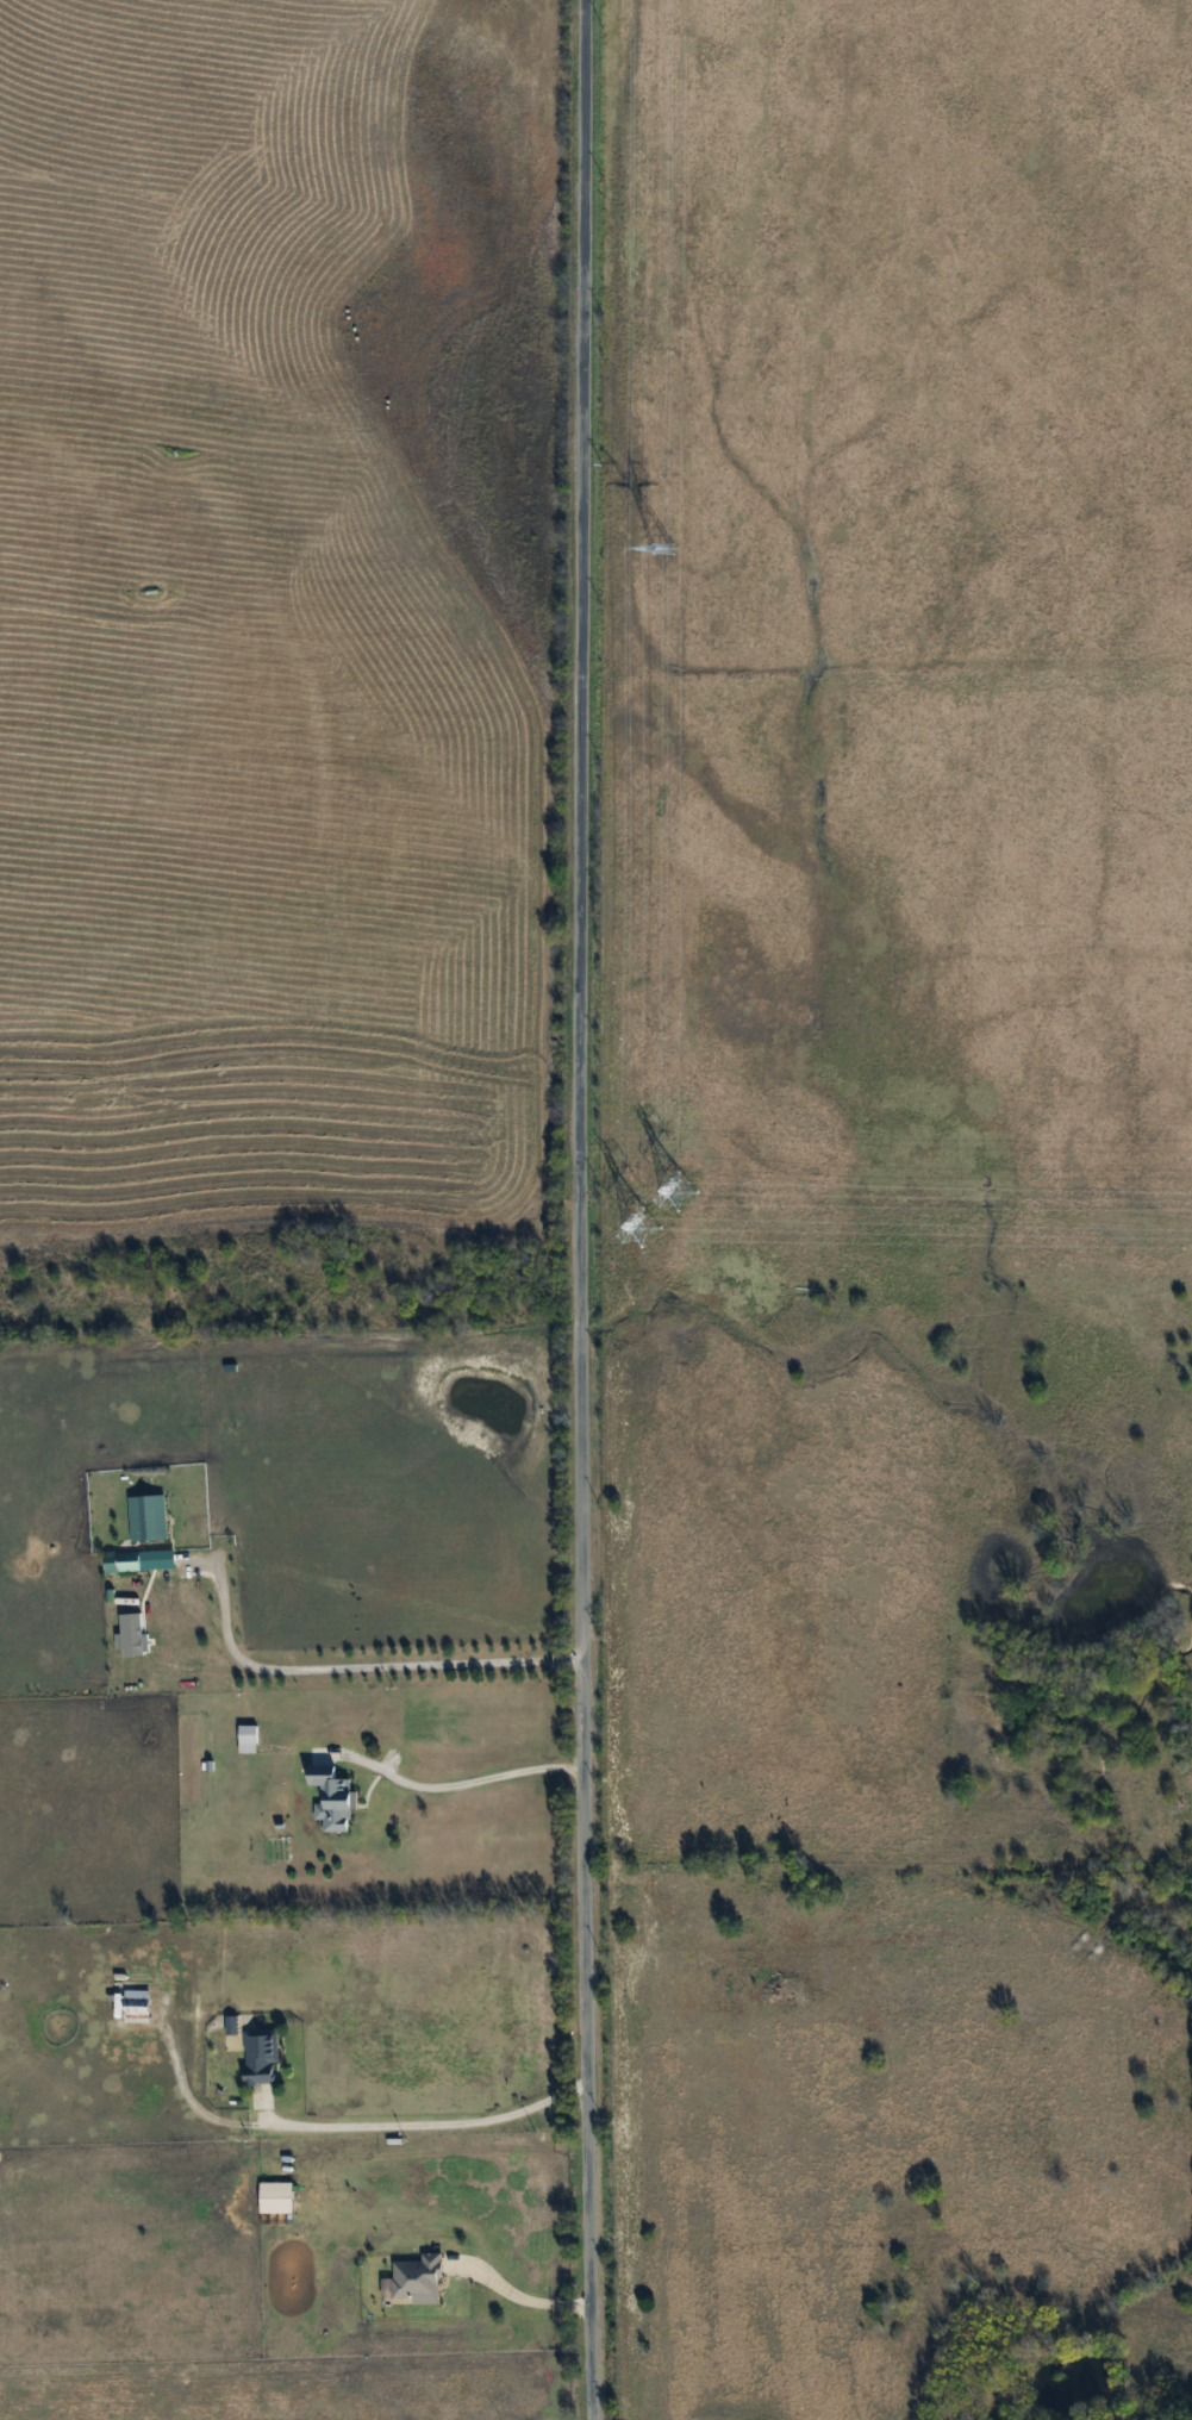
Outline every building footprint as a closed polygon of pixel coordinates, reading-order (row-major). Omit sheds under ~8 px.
[(129,1542),(165,1542),(165,1497),(129,1497),(129,1542)] [(141,1571),(141,1553),(116,1554),(117,1573),(141,1571)] [(238,1753),(256,1753),(256,1726),(238,1726),(238,1753)] [(348,1780),(336,1780),(335,1764),(304,1765),(305,1786),(312,1786),(313,1819),(322,1819),(322,1832),(349,1831),(348,1780)] [(148,1990),(122,1990),(122,2023),(148,2023),(148,1990)] [(238,2032),(238,2018),(227,2018),(228,2052),(244,2051),(245,2085),(277,2084),(275,2031),(238,2032)] [(392,2303),(440,2304),(440,2252),(420,2252),(420,2261),(392,2261),(392,2303)]
